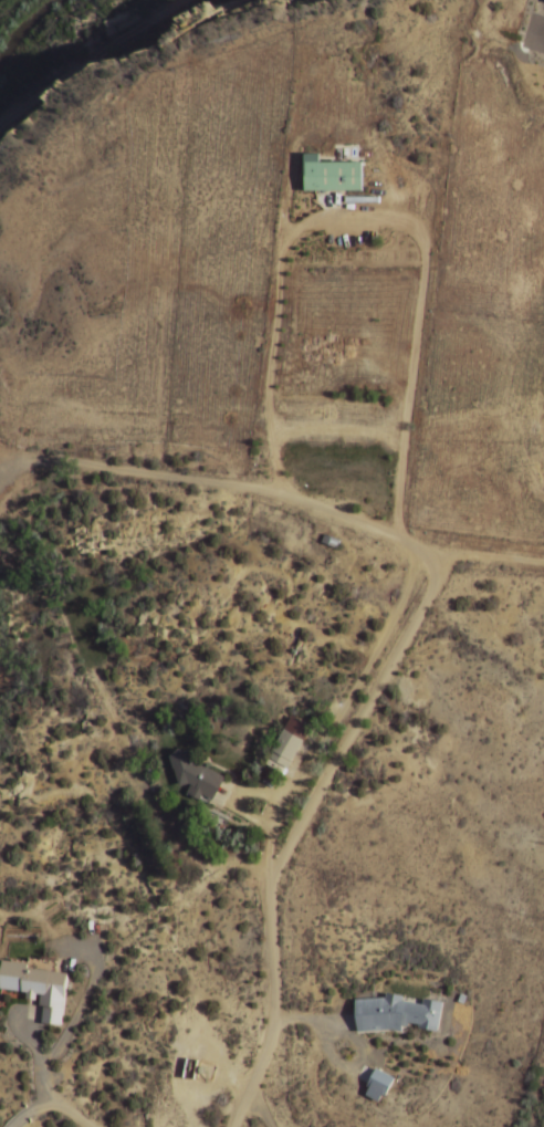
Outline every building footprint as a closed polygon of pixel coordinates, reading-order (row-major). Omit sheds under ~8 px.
[(306,191),(363,190),(363,161),(321,161),(321,154),(306,154),(306,191)] [(293,717),(270,758),(289,768),(312,727),(293,717)] [(193,751),(197,761),(226,778),(212,801),(203,796),(201,801),(188,793),(192,785),(190,784),(181,787),(176,769),(175,770),(171,758),(180,750),(193,751)] [(6,961),(1,990),(30,993),(29,1001),(39,1002),(39,995),(42,995),(41,1006),(45,1006),(43,1024),(63,1027),(70,974),(29,969),(30,964),(6,961)] [(387,998),(357,1000),(359,1033),(391,1031),(402,1033),(404,1026),(408,1027),(409,1023),(420,1026),(419,1029),(438,1033),(444,1004),(425,1000),(423,1005),(404,1001),(405,996),(388,993),(387,998)] [(367,1087),(377,1068),(396,1078),(386,1097),(384,1096),(379,1104),(366,1096),(370,1088),(367,1087)]
